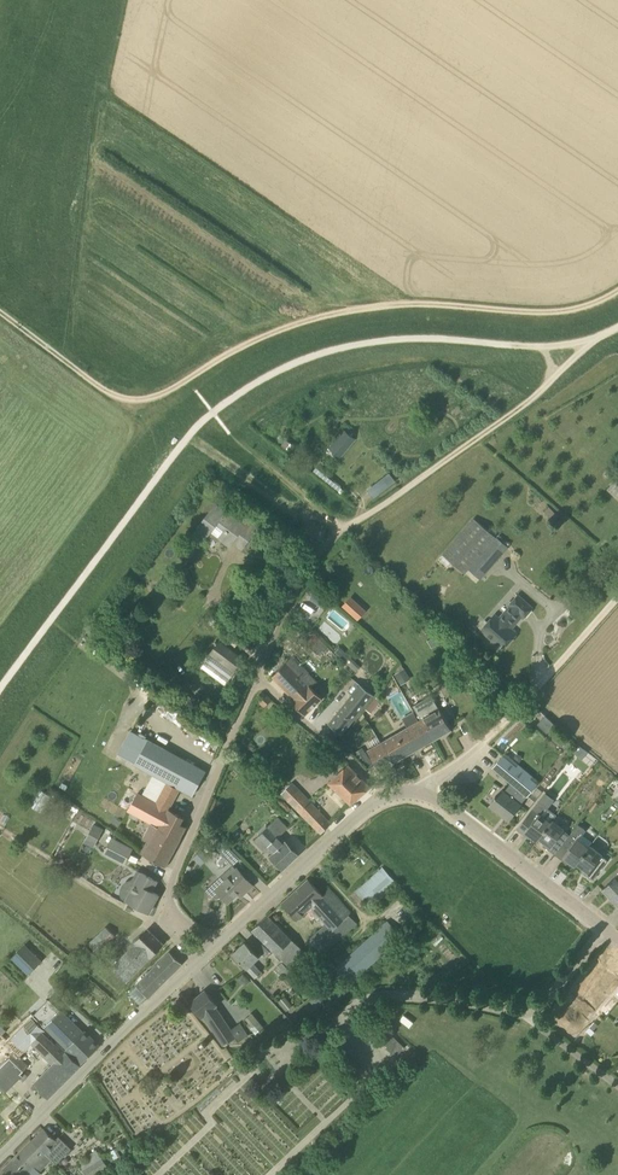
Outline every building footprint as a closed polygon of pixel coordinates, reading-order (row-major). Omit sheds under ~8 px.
[(344,430),(329,448),(340,458),(356,439),(344,430)] [(280,435),(275,442),(294,456),(299,449),(280,435)] [(389,473),(379,481),(385,488),(385,489),(396,481),(389,473)] [(617,497),(617,498),(617,479),(617,477),(607,488),(617,497)] [(194,534),(190,538),(199,545),(203,541),(208,535),(218,542),(219,540),(221,539),(229,546),(243,528),(252,535),(255,530),(246,523),(244,526),(216,504),(193,534),(194,534)] [(473,518),(442,554),(465,573),(469,569),(480,580),(508,547),(473,518)] [(329,580),(325,584),(332,592),(337,589),(329,580)] [(351,596),(342,606),(358,620),(367,610),(351,596)] [(481,630),(503,649),(516,633),(509,628),(520,615),(523,618),(532,608),(518,596),(509,606),(510,606),(499,619),(495,615),(481,630)] [(213,618),(209,622),(216,628),(220,623),(213,618)] [(98,630),(92,625),(82,638),(93,646),(98,640),(93,636),(98,630)] [(310,630),(305,636),(309,640),(314,634),(310,630)] [(219,642),(210,654),(234,671),(243,660),(219,642)] [(351,656),(345,651),(340,646),(335,652),(346,662),(351,656)] [(318,682),(292,656),(273,676),(294,698),(291,701),(305,715),(322,698),(312,688),(318,682)] [(395,674),(394,675),(399,682),(409,676),(405,669),(405,668),(404,669),(395,674)] [(329,724),(342,734),(373,694),(356,681),(348,691),(352,694),(329,724)] [(256,700),(265,707),(271,699),(263,692),(256,700)] [(431,695),(413,706),(421,720),(422,719),(434,740),(451,730),(439,709),(431,695)] [(372,714),(376,708),(370,703),(366,709),(372,714)] [(528,713),(533,718),(539,711),(534,706),(528,713)] [(546,715),(538,724),(547,733),(555,724),(546,715)] [(406,728),(368,750),(380,771),(423,746),(434,740),(422,719),(421,720),(408,727),(406,728)] [(192,795),(205,771),(148,740),(135,763),(154,774),(181,788),(192,795)] [(581,748),(577,754),(582,758),(587,753),(581,748)] [(493,767),(512,783),(504,792),(502,790),(496,797),(495,796),(494,797),(495,798),(490,805),(509,820),(521,805),(528,796),(537,783),(531,778),(533,775),(519,764),(516,767),(503,756),(493,767)] [(348,766),(329,781),(351,803),(369,787),(348,766)] [(180,824),(183,817),(170,809),(181,788),(154,774),(143,794),(139,792),(127,811),(158,828),(179,840),(186,827),(180,824)] [(282,792),(321,833),(331,824),(292,782),(282,792)] [(539,838),(552,820),(556,814),(538,801),(517,829),(526,836),(528,834),(537,840),(539,838)] [(595,802),(589,810),(591,812),(598,804),(595,802)] [(274,852),(270,856),(283,870),(299,855),(285,841),(283,843),(278,838),(288,828),(278,817),(267,827),(268,827),(254,840),(266,852),(270,849),(274,852)] [(546,848),(555,854),(569,834),(564,830),(564,829),(552,820),(539,838),(548,845),(546,848)] [(94,824),(85,839),(95,845),(104,830),(94,824)] [(569,834),(555,854),(564,861),(566,859),(575,866),(577,863),(589,848),(588,847),(577,838),(581,833),(583,834),(586,830),(578,824),(570,835),(569,834)] [(165,866),(179,840),(158,828),(144,854),(165,866)] [(134,848),(112,837),(103,854),(125,865),(134,848)] [(233,865),(240,858),(227,845),(220,852),(233,865)] [(589,848),(577,863),(586,871),(584,873),(593,880),(608,860),(602,855),(602,854),(591,845),(589,848)] [(199,853),(193,858),(198,863),(204,858),(199,853)] [(228,903),(241,890),(244,893),(252,885),(237,868),(215,889),(228,903)] [(395,886),(381,869),(350,895),(359,906),(365,901),(370,907),(395,886)] [(149,913),(158,895),(146,888),(152,878),(141,872),(126,901),(149,913)] [(602,890),(617,907),(617,875),(602,890)] [(308,879),(282,902),(297,919),(311,907),(326,923),(307,941),(308,942),(321,956),(357,923),(347,913),(349,911),(330,890),(323,895),(308,879)] [(268,915),(252,930),(268,947),(290,968),(305,953),(268,915)] [(333,970),(347,986),(402,936),(388,921),(333,970)] [(97,953),(115,935),(106,927),(89,944),(97,953)] [(149,929),(148,929),(135,943),(136,944),(112,969),(127,982),(150,957),(150,958),(164,943),(163,943),(149,930),(149,929)] [(252,962),(259,956),(246,942),(233,954),(255,978),(261,972),(252,962)] [(265,957),(270,952),(262,943),(257,948),(265,957)] [(42,961),(25,944),(12,957),(29,974),(42,961)] [(86,945),(78,952),(88,962),(95,956),(86,945)] [(137,985),(128,993),(133,997),(138,1002),(140,1004),(141,1003),(147,996),(149,997),(155,991),(182,963),(170,951),(136,984),(137,985)] [(292,973),(283,962),(275,969),(279,973),(277,974),(280,978),(284,975),(287,978),(292,973)] [(599,996),(587,1010),(593,1016),(609,999),(604,993),(617,977),(605,965),(598,975),(596,973),(590,980),(591,981),(588,986),(599,996)] [(190,1003),(189,1003),(201,1018),(204,1016),(224,1045),(232,1040),(235,1044),(247,1036),(239,1024),(231,1030),(216,1007),(218,1005),(205,990),(190,1003)] [(285,996),(278,1001),(286,1011),(293,1006),(285,996)] [(316,996),(310,1001),(317,1009),(323,1003),(316,996)] [(44,1004),(49,1009),(38,1021),(82,1063),(99,1046),(84,1030),(82,1032),(48,999),(44,1004)] [(265,1027),(253,1013),(247,1018),(254,1027),(252,1028),(256,1034),(265,1027)] [(5,1093),(32,1066),(17,1051),(30,1037),(23,1029),(11,1041),(0,1030),(0,1088),(5,1093)] [(34,1084),(48,1097),(80,1065),(57,1042),(54,1045),(43,1034),(33,1045),(53,1065),(34,1084)] [(391,1035),(384,1043),(388,1047),(387,1048),(395,1057),(405,1048),(391,1035)] [(44,1127),(32,1140),(46,1153),(52,1160),(56,1164),(71,1149),(58,1136),(56,1139),(44,1127)] [(3,1167),(4,1168),(11,1174),(24,1174),(33,1166),(39,1171),(40,1172),(52,1160),(46,1153),(32,1140),(31,1139),(3,1167)] [(121,1156),(116,1148),(110,1151),(115,1159),(121,1156)] [(102,1160),(83,1173),(84,1174),(97,1174),(107,1168),(102,1160)]
